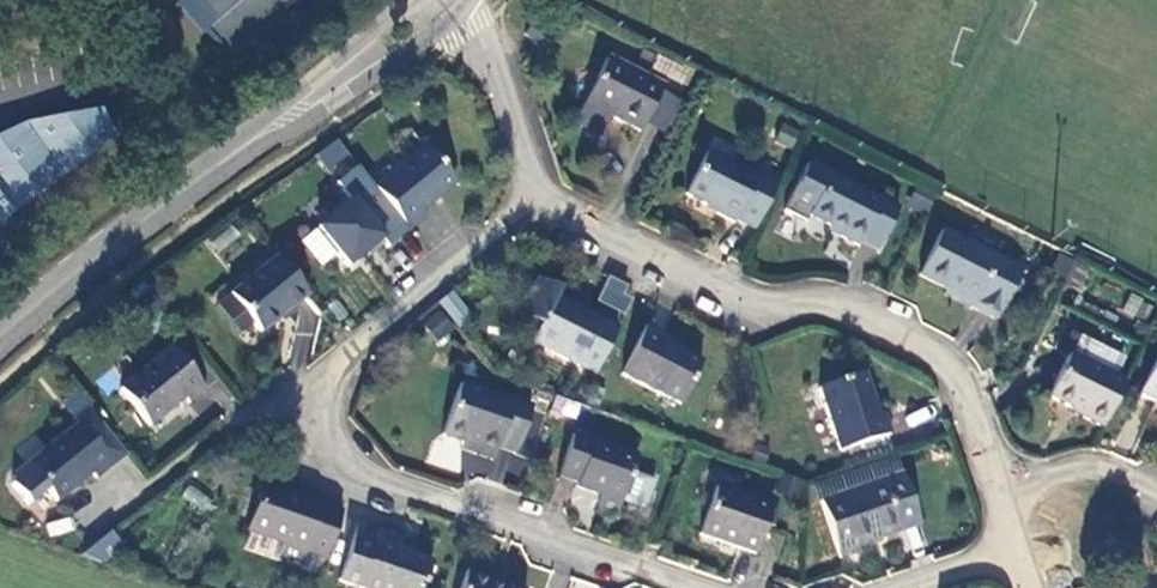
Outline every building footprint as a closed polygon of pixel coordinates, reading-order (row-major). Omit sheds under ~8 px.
[(225,52),(285,0),(180,0),(225,52)] [(548,37),(535,26),(525,39),(538,50),(548,37)] [(655,79),(601,56),(575,115),(629,138),(655,79)] [(121,134),(106,109),(22,123),(0,134),(0,225),(121,134)] [(776,142),(793,148),(799,129),(782,123),(776,142)] [(420,139),(367,183),(402,226),(456,183),(420,139)] [(708,139),(681,188),(746,223),(773,174),(708,139)] [(328,169),(343,157),(331,142),(316,154),(328,169)] [(887,205),(820,173),(799,217),(866,249),(887,205)] [(402,226),(367,183),(319,223),(355,266),(402,226)] [(1013,265),(932,226),(908,275),(989,314),(1013,265)] [(298,289),(270,253),(214,296),(243,332),(298,289)] [(596,301),(623,314),(636,286),(608,274),(596,301)] [(593,359),(612,323),(549,293),(552,285),(530,275),(514,308),(534,320),(525,335),(572,359),(575,351),(593,359)] [(445,286),(429,298),(447,321),(463,308),(445,286)] [(642,323),(616,368),(672,400),(698,355),(642,323)] [(199,386),(167,344),(120,380),(151,422),(199,386)] [(1120,379),(1068,353),(1044,399),(1097,425),(1120,379)] [(1136,395),(1156,403),(1156,353),(1136,395)] [(812,378),(832,441),(884,424),(864,361),(812,378)] [(523,401),(454,378),(435,432),(504,456),(523,401)] [(556,395),(551,411),(576,419),(581,403),(556,395)] [(125,446),(88,402),(28,453),(65,497),(125,446)] [(630,449),(567,428),(554,465),(572,471),(570,479),(596,486),(594,498),(613,506),(630,449)] [(903,472),(818,497),(833,550),(919,525),(903,472)] [(337,505),(259,479),(240,535),(318,562),(337,505)] [(709,480),(693,528),(748,546),(764,498),(709,480)] [(335,579),(360,587),(419,587),(432,552),(354,526),(335,579)] [(98,564),(123,542),(110,528),(86,550),(98,564)] [(456,587),(511,587),(461,572),(456,587)]
